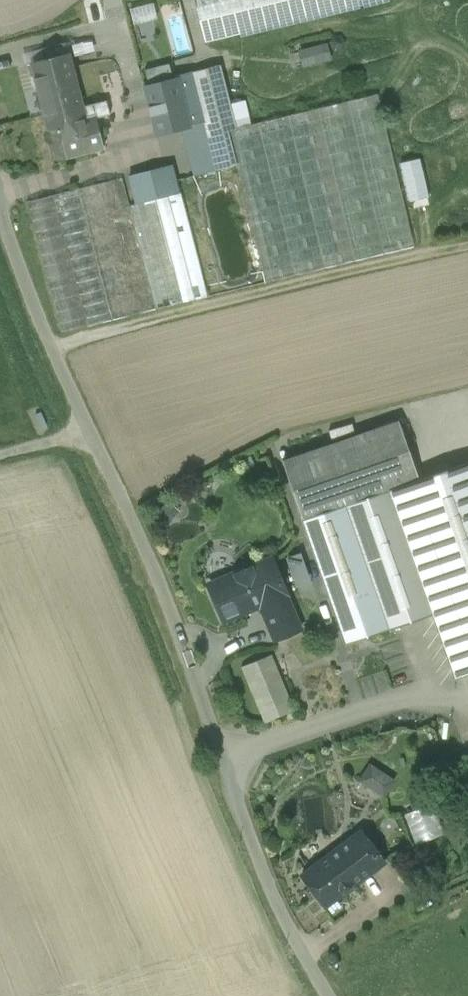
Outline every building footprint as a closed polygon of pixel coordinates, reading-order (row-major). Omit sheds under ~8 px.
[(206,42),(381,0),(194,0),(206,42)] [(134,21),(159,17),(156,1),(131,5),(134,21)] [(92,38),(66,45),(68,54),(69,56),(95,49),(92,38)] [(65,42),(42,48),(45,60),(68,54),(66,45),(65,42)] [(326,45),(301,51),(304,65),(330,58),(326,45)] [(42,48),(22,53),(25,65),(33,63),(45,60),(42,48)] [(45,60),(33,63),(51,130),(60,128),(66,156),(104,147),(96,117),(111,114),(107,100),(81,106),(69,56),(68,54),(45,60)] [(220,64),(193,71),(206,121),(218,169),(237,164),(229,129),(237,128),(230,102),(220,64)] [(176,80),(146,87),(158,133),(183,126),(206,121),(193,71),(175,76),(176,80)] [(237,128),(229,129),(237,164),(265,282),(414,246),(377,94),(249,124),(237,128)] [(243,99),(230,102),(237,128),(249,124),(243,99)] [(206,121),(183,126),(195,175),(218,169),(206,121)] [(409,198),(431,193),(422,155),(400,160),(409,198)] [(172,164),(128,175),(133,194),(131,195),(160,307),(208,296),(179,182),(177,183),(172,164)] [(156,308),(122,177),(77,188),(111,319),(156,308)] [(205,189),(199,198),(220,279),(231,285),(250,279),(254,271),(233,188),(226,184),(205,189)] [(77,188),(53,194),(87,326),(111,319),(77,188)] [(454,191),(458,209),(467,206),(467,188),(454,191)] [(87,326),(53,194),(27,201),(61,332),(87,326)] [(399,420),(282,460),(303,519),(345,504),(388,489),(419,478),(399,420)] [(388,489),(432,614),(433,614),(455,678),(467,674),(467,461),(419,478),(388,489)] [(432,614),(388,489),(345,504),(374,588),(388,629),(432,614)] [(345,504),(303,519),(332,603),(374,588),(345,504)] [(297,585),(310,581),(300,553),(287,558),(297,585)] [(272,558),(256,565),(255,564),(248,566),(238,570),(231,574),(231,575),(209,585),(223,619),(259,604),(262,611),(289,599),(272,558)] [(374,588),(332,603),(346,643),(388,629),(374,588)] [(289,599),(262,611),(274,639),(301,628),(289,599)] [(271,654),(241,666),(264,722),(294,709),(271,654)] [(370,765),(360,779),(383,795),(393,780),(370,765)] [(445,832),(433,802),(403,814),(415,844),(445,832)] [(361,830),(301,875),(325,906),(362,878),(346,856),(368,839),(361,830)] [(368,839),(346,856),(362,878),(385,861),(368,839)]
